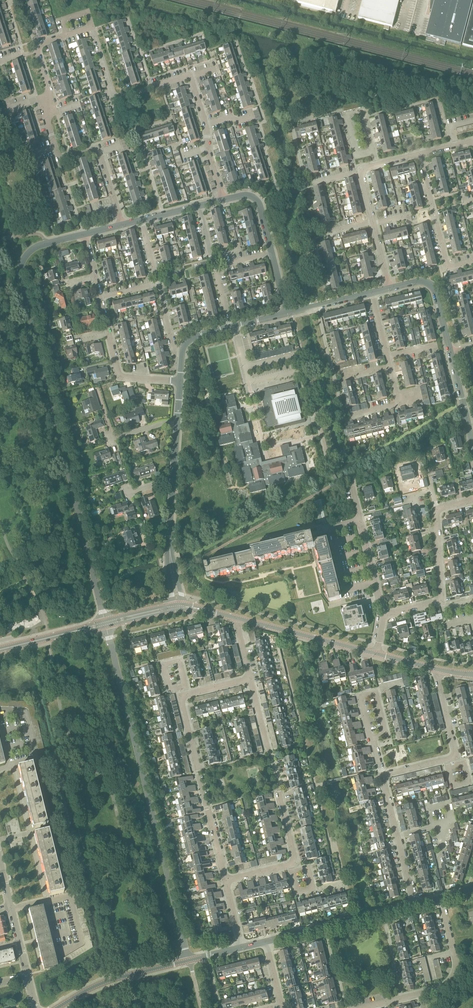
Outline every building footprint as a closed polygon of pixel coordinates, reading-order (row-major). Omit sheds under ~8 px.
[(24,7),(25,9),(37,5),(36,0),(35,0),(27,3),(28,7),(27,7),(27,6),(24,7)] [(312,6),(336,13),(339,0),(287,0),(312,6)] [(358,18),(393,27),(399,2),(402,3),(401,0),(363,0),(358,18)] [(431,15),(426,36),(441,40),(446,41),(461,45),(472,0),(431,0),(430,3),(430,9),(430,15),(431,15)] [(463,45),(472,48),(472,6),(463,45)] [(30,16),(28,17),(28,19),(41,15),(44,14),(42,9),(39,10),(30,13),(32,17),(31,17),(30,16)] [(115,29),(123,26),(122,23),(126,22),(125,20),(113,23),(115,29)] [(34,26),(31,27),(32,29),(44,26),(42,21),(34,23),(35,27),(34,28),(34,26)] [(128,30),(116,34),(118,39),(126,36),(125,32),(126,32),(127,33),(129,32),(128,30)] [(37,37),(34,37),(35,40),(47,36),(45,31),(37,33),(38,38),(37,38),(37,37)] [(85,40),(77,42),(78,48),(87,45),(86,41),(87,41),(87,42),(90,41),(89,38),(85,40)] [(131,40),(119,44),(121,49),(130,47),(128,43),(129,42),(130,43),(132,43),(131,40)] [(222,47),(224,52),(233,50),(231,44),(222,47)] [(173,46),(170,47),(174,59),(179,57),(176,49),(172,50),(172,49),(173,49),(173,46)] [(184,56),(185,57),(190,55),(187,47),(182,48),(184,56)] [(92,49),(80,53),(82,58),(90,55),(89,51),(90,51),(90,52),(93,51),(92,49)] [(162,49),(160,50),(164,62),(169,61),(166,52),(162,53),(162,52),(163,52),(162,49)] [(153,66),(158,64),(156,55),(153,56),(152,53),(149,54),(153,66)] [(53,62),(54,67),(63,65),(65,64),(63,59),(61,60),(53,62)] [(95,59),(83,63),(85,68),(93,65),(92,61),(93,61),(94,62),(96,62),(95,59)] [(239,70),(231,73),(232,78),(233,78),(241,75),(239,70)] [(241,75),(233,78),(235,83),(244,80),(242,76),(243,76),(244,77),(246,76),(245,74),(244,74),(241,75)] [(56,78),(53,79),(54,82),(56,81),(56,80),(57,79),(58,83),(67,81),(65,76),(65,75),(58,78),(56,78)] [(130,81),(128,82),(129,86),(131,86),(132,86),(140,83),(138,78),(130,81)] [(58,87),(56,87),(56,90),(68,86),(67,81),(58,83),(60,87),(58,88),(58,87)] [(249,84),(237,88),(238,93),(247,91),(246,87),(247,86),(247,88),(250,87),(249,84)] [(204,91),(202,92),(202,94),(214,90),(213,85),(204,88),(205,92),(204,92),(204,91)] [(176,91),(173,92),(174,96),(177,95),(177,96),(186,93),(184,89),(185,89),(186,90),(188,89),(187,86),(187,87),(176,90),(175,90),(176,91)] [(99,87),(90,89),(92,95),(100,92),(99,87)] [(61,97),(59,98),(60,100),(72,96),(70,91),(61,94),(63,98),(62,98),(61,97)] [(207,101),(205,102),(206,104),(217,101),(216,95),(207,98),(209,102),(208,102),(207,101)] [(252,95),(240,98),(241,104),(250,101),(249,97),(250,97),(250,98),(253,97),(252,95)] [(91,104),(100,102),(98,96),(89,99),(91,104)] [(191,97),(179,101),(180,104),(180,106),(189,103),(188,99),(189,99),(189,100),(192,99),(191,97)] [(250,101),(241,104),(243,109),(251,107),(255,105),(255,102),(252,103),(252,104),(251,105),(250,101)] [(424,105),(426,111),(434,109),(433,103),(424,105)] [(219,106),(211,108),(212,111),(208,112),(209,115),(221,111),(219,106)] [(427,117),(436,115),(434,109),(426,111),(427,117)] [(413,110),(407,112),(409,120),(415,119),(413,110)] [(403,122),(409,120),(407,112),(401,113),(403,122)] [(403,122),(401,113),(395,115),(397,123),(403,122)] [(330,126),(343,123),(342,120),(338,121),(337,118),(336,118),(335,114),(330,115),(331,119),(328,120),(330,126)] [(383,115),(375,118),(376,124),(385,122),(383,115)] [(427,117),(429,123),(437,121),(436,115),(427,117)] [(430,129),(439,127),(437,121),(429,123),(430,129)] [(312,131),(313,133),(318,131),(316,123),(312,124),(310,124),(312,131)] [(310,124),(304,126),(307,134),(312,133),(313,133),(312,131),(310,124)] [(257,126),(245,130),(246,135),(255,132),(254,130),(258,129),(257,126)] [(295,129),(297,137),(307,134),(304,126),(299,127),(299,128),(295,129)] [(375,136),(388,133),(386,127),(378,129),(379,133),(374,134),(375,136)] [(430,129),(432,135),(440,133),(439,127),(430,129)] [(380,138),(381,141),(389,139),(388,133),(375,136),(376,139),(380,138)] [(432,135),(433,141),(442,139),(440,133),(432,135)] [(260,136),(248,140),(250,145),(258,143),(257,139),(258,138),(258,140),(261,139),(260,136)] [(381,141),(382,147),(391,145),(389,139),(381,141)] [(258,143),(250,145),(251,151),(259,148),(259,149),(262,148),(264,147),(263,144),(260,145),(261,146),(259,147),(258,143)] [(391,145),(382,147),(384,153),(392,151),(391,145)] [(313,148),(312,149),(304,151),(306,157),(314,154),(313,148)] [(160,150),(148,154),(148,157),(151,156),(150,155),(152,155),(153,159),(161,156),(160,150)] [(466,161),(472,159),(472,152),(470,153),(470,152),(464,153),(466,161)] [(314,154),(306,157),(307,162),(316,160),(314,154)] [(153,162),(150,162),(151,165),(163,161),(161,156),(153,159),(154,163),(153,163),(153,162)] [(221,163),(218,164),(219,166),(231,162),(233,161),(232,156),(230,157),(221,160),(222,164),(221,164),(221,163)] [(347,159),(339,161),(340,167),(348,165),(347,159)] [(440,159),(432,161),(433,167),(442,165),(440,159)] [(316,160),(307,162),(309,168),(312,168),(317,166),(320,166),(319,160),(316,161),(316,160)] [(156,172),(153,173),(154,175),(159,174),(166,171),(165,166),(156,169),(157,173),(156,173),(156,172)] [(317,166),(309,168),(310,174),(319,172),(317,166)] [(224,173),(222,174),(222,176),(234,173),(233,167),(224,170),(226,174),(224,174),(224,173)] [(132,175),(131,170),(122,173),(124,178),(125,178),(125,177),(132,175)] [(372,181),(380,179),(379,173),(370,175),(372,181)] [(125,177),(125,178),(126,183),(135,180),(134,177),(138,176),(137,174),(132,175),(125,177)] [(227,183),(225,184),(226,187),(238,183),(243,181),(241,176),(236,177),(236,178),(228,180),(228,183),(227,184),(227,183)] [(373,187),(382,184),(380,179),(372,181),(373,187)] [(446,182),(438,184),(439,190),(448,188),(446,182)] [(59,184),(51,187),(52,193),(53,192),(61,189),(59,184)] [(140,184),(128,188),(130,193),(138,190),(137,186),(138,186),(139,187),(141,187),(140,184)] [(382,184),(373,187),(375,192),(383,190),(382,184)] [(315,194),(324,192),(322,186),(314,188),(315,194)] [(65,188),(61,189),(53,192),(55,197),(63,194),(62,190),(63,190),(64,191),(66,191),(65,188)] [(95,190),(86,192),(88,198),(97,195),(99,194),(97,189),(95,190)] [(376,198),(385,196),(383,190),(375,192),(376,198)] [(348,193),(349,199),(358,196),(357,191),(348,193)] [(420,196),(419,191),(410,193),(412,199),(420,196)] [(315,194),(317,200),(325,198),(324,192),(315,194)] [(144,194),(131,198),(133,203),(142,201),(140,197),(141,196),(142,198),(144,197),(144,194)] [(176,197),(167,200),(169,205),(177,202),(180,201),(178,196),(176,197)] [(349,199),(351,204),(359,202),(358,196),(349,199)] [(386,202),(385,196),(376,198),(378,204),(386,202)] [(325,198),(317,200),(318,206),(327,204),(325,198)] [(69,199),(57,202),(58,207),(67,205),(65,201),(67,200),(67,202),(69,201),(69,199)] [(386,202),(378,204),(379,210),(388,208),(386,202)] [(422,202),(413,204),(415,210),(423,208),(422,202)] [(443,213),(445,219),(453,217),(452,214),(457,212),(456,210),(455,210),(455,208),(450,209),(451,211),(443,213)] [(72,209),(60,213),(61,218),(70,215),(69,211),(70,211),(70,212),(73,211),(72,209)] [(319,212),(321,218),(329,216),(328,210),(319,212)] [(70,215),(61,218),(63,223),(64,225),(68,224),(68,222),(75,219),(74,217),(72,217),(72,219),(71,219),(70,215)] [(329,216),(321,218),(322,224),(331,222),(332,221),(335,221),(335,218),(332,219),(332,218),(330,219),(329,216)] [(455,223),(446,225),(448,231),(456,229),(456,228),(459,228),(458,223),(455,224),(455,223)] [(162,236),(168,234),(166,226),(160,227),(162,236)] [(162,236),(160,227),(154,228),(156,237),(162,236)] [(401,230),(403,238),(409,237),(407,228),(401,230)] [(395,231),(397,240),(403,238),(401,230),(395,231)] [(395,231),(388,233),(391,241),(397,240),(395,231)] [(259,245),(258,239),(249,241),(251,247),(259,245)] [(131,256),(140,254),(138,248),(130,250),(131,256)] [(331,248),(323,250),(324,256),(333,254),(336,253),(335,248),(331,248)] [(130,263),(133,262),(141,260),(140,254),(131,256),(128,257),(130,263)] [(368,254),(359,256),(361,262),(369,260),(368,254)] [(403,257),(395,259),(396,265),(405,263),(403,257)] [(131,268),(134,268),(143,266),(141,260),(133,262),(130,263),(131,268)] [(102,263),(103,269),(112,267),(110,261),(102,263)] [(73,272),(73,271),(79,270),(77,263),(66,265),(68,274),(73,272)] [(258,266),(252,268),(254,276),(260,275),(258,266)] [(113,273),(112,267),(103,269),(105,275),(113,273)] [(51,282),(52,282),(53,286),(59,284),(58,280),(59,280),(58,277),(56,271),(52,272),(48,272),(51,282)] [(146,277),(144,272),(136,274),(137,280),(146,277)] [(372,272),(364,274),(365,280),(366,280),(373,278),(374,278),(372,272)] [(105,275),(106,281),(115,279),(113,273),(105,275)] [(116,285),(115,279),(106,281),(108,287),(116,285)] [(180,285),(174,287),(176,295),(182,294),(180,285)] [(59,300),(61,309),(66,308),(62,293),(59,291),(58,286),(53,288),(55,295),(56,295),(54,297),(59,300)] [(75,297),(71,298),(72,305),(76,304),(75,300),(84,298),(86,306),(88,306),(91,305),(88,289),(73,293),(75,297)] [(420,292),(414,294),(416,302),(423,301),(420,292)] [(393,308),(399,306),(397,298),(391,299),(393,308)] [(385,301),(387,309),(387,311),(388,314),(390,313),(390,310),(391,310),(390,309),(393,308),(391,299),(385,301)] [(242,304),(234,306),(235,312),(244,310),(242,304)] [(353,308),(352,308),(355,316),(361,315),(359,306),(355,307),(352,307),(353,308)] [(337,321),(343,319),(341,311),(335,312),(337,321)] [(421,313),(418,314),(419,320),(422,319),(431,317),(429,311),(421,313)] [(185,312),(177,314),(178,320),(187,318),(185,312)] [(331,322),(337,321),(335,312),(329,314),(331,322)] [(470,312),(462,314),(463,320),(472,318),(470,312)] [(80,318),(82,328),(96,324),(94,315),(80,318)] [(60,320),(63,331),(71,329),(68,318),(60,320)] [(390,321),(389,321),(389,324),(391,324),(391,327),(400,325),(403,324),(402,321),(401,318),(398,319),(390,321)] [(148,323),(145,324),(146,329),(149,328),(157,326),(156,320),(148,322),(148,323)] [(117,325),(118,331),(127,329),(126,323),(117,325)] [(280,323),(278,323),(278,327),(279,328),(281,336),(287,335),(285,326),(281,327),(280,323)] [(288,326),(285,326),(287,335),(293,334),(292,332),(295,331),(293,323),(287,324),(288,326)] [(362,333),(371,331),(370,328),(374,326),(374,324),(361,327),(358,328),(360,334),(362,333)] [(461,331),(462,333),(465,332),(466,332),(472,330),(472,324),(465,326),(466,330),(461,331)] [(149,328),(150,334),(159,332),(157,326),(149,328)] [(268,326),(266,326),(269,339),(275,338),(273,329),(269,330),(268,326)] [(120,337),(128,335),(127,329),(118,331),(120,337)] [(435,335),(434,329),(425,331),(427,337),(435,335)] [(394,335),(394,338),(403,336),(406,336),(404,330),(401,331),(393,333),(392,333),(392,336),(394,335)] [(372,335),(371,331),(362,333),(364,339),(377,336),(376,334),(372,335)] [(150,334),(147,334),(149,340),(152,340),(160,338),(159,332),(150,334)] [(261,332),(255,334),(257,342),(258,345),(262,344),(261,341),(263,341),(261,332)] [(120,337),(121,343),(130,341),(128,335),(120,337)] [(437,341),(435,335),(427,337),(428,343),(437,341)] [(365,345),(374,343),(373,339),(377,338),(377,336),(364,339),(365,345)] [(403,336),(394,338),(396,344),(404,342),(403,336)] [(160,338),(152,340),(153,346),(162,344),(160,338)] [(77,354),(77,352),(75,346),(74,346),(73,341),(67,342),(68,347),(65,348),(67,356),(68,356),(69,360),(77,358),(76,354),(77,354)] [(121,343),(123,349),(131,347),(130,341),(121,343)] [(104,356),(103,352),(101,343),(100,343),(101,344),(87,347),(89,355),(99,352),(100,357),(104,356)] [(162,344),(153,346),(155,352),(163,349),(162,344)] [(123,349),(124,352),(124,355),(133,353),(131,347),(123,349)] [(367,351),(368,357),(377,355),(376,351),(380,350),(379,347),(367,351)] [(163,349),(155,352),(156,358),(165,355),(166,355),(169,354),(169,352),(164,353),(163,349)] [(336,358),(344,356),(343,350),(334,352),(336,358)] [(124,355),(126,361),(134,359),(133,353),(124,355)] [(165,355),(156,358),(158,363),(166,361),(165,355)] [(134,359),(126,361),(127,366),(130,366),(136,364),(138,363),(136,358),(134,359)] [(166,361),(158,363),(159,369),(168,367),(166,361)] [(443,367),(441,361),(433,363),(434,369),(443,367)] [(401,365),(400,366),(400,368),(401,368),(402,371),(411,369),(410,368),(411,367),(410,366),(409,362),(401,364),(401,365)] [(97,367),(86,370),(87,376),(95,374),(96,374),(93,375),(94,379),(97,378),(97,379),(101,378),(102,380),(106,379),(105,377),(109,376),(107,368),(97,370),(97,367)] [(436,374),(437,380),(446,378),(444,372),(436,374)] [(83,383),(82,380),(83,380),(82,374),(67,377),(69,384),(75,382),(76,385),(83,383)] [(373,376),(374,382),(383,380),(381,374),(373,376)] [(405,382),(413,380),(412,374),(404,376),(405,382)] [(413,380),(405,382),(406,388),(407,388),(417,385),(416,380),(413,380)] [(266,391),(259,393),(260,398),(261,401),(263,401),(267,419),(264,420),(265,424),(266,423),(267,427),(275,425),(275,426),(305,419),(304,415),(305,415),(298,386),(297,382),(295,382),(287,384),(288,386),(277,389),(277,387),(269,389),(270,390),(266,391)] [(439,386),(440,392),(449,390),(448,386),(449,386),(448,384),(447,384),(439,386)] [(125,387),(118,389),(117,386),(110,388),(113,397),(122,394),(124,402),(129,401),(129,400),(135,398),(132,389),(126,390),(125,387)] [(376,388),(377,394),(386,392),(384,386),(376,388)] [(343,390),(345,396),(354,394),(356,393),(354,387),(352,387),(343,390)] [(449,390),(440,392),(443,402),(452,399),(450,393),(449,393),(449,390)] [(101,410),(95,391),(89,393),(91,400),(82,403),(84,410),(88,409),(89,414),(101,410)] [(155,400),(155,399),(163,399),(162,405),(168,405),(169,392),(155,391),(155,393),(151,393),(151,400),(155,400)] [(253,444),(253,441),(251,433),(248,424),(245,425),(241,410),(238,410),(237,407),(234,395),(226,397),(227,401),(223,402),(224,406),(216,408),(220,423),(224,422),(225,425),(219,427),(221,435),(222,434),(223,437),(218,438),(220,446),(235,442),(236,448),(234,449),(238,464),(243,463),(244,468),(242,468),(245,484),(249,483),(250,485),(249,485),(251,493),(266,490),(265,486),(270,484),(270,486),(286,482),(285,478),(289,477),(290,478),(305,475),(303,466),(302,467),(301,464),(305,463),(302,448),(298,449),(297,447),(290,448),(289,444),(281,446),(283,458),(262,463),(261,459),(258,443),(253,444)] [(355,399),(346,401),(348,408),(349,407),(352,406),(355,406),(358,405),(359,405),(357,398),(355,399)] [(418,409),(417,404),(414,405),(418,418),(424,416),(422,408),(418,409)] [(406,420),(412,419),(410,411),(406,411),(405,407),(403,408),(406,420)] [(136,412),(123,416),(126,426),(139,422),(138,417),(141,416),(144,415),(142,408),(139,409),(135,410),(136,412)] [(401,422),(406,420),(403,408),(401,408),(402,413),(398,413),(399,415),(396,416),(398,425),(401,424),(401,422)] [(388,413),(386,414),(389,426),(396,425),(393,416),(389,417),(388,413)] [(372,434),(378,432),(374,416),(372,417),(373,421),(370,422),(372,434)] [(384,431),(383,428),(381,419),(378,420),(377,416),(374,416),(378,432),(384,431)] [(305,419),(275,426),(276,429),(305,422),(305,419)] [(361,436),(366,435),(363,419),(360,420),(361,424),(358,425),(361,436)] [(366,435),(372,434),(370,422),(366,423),(365,419),(363,419),(366,435)] [(102,420),(93,423),(94,425),(86,428),(90,442),(99,440),(96,429),(100,428),(104,427),(102,420)] [(353,421),(351,422),(355,438),(361,436),(358,425),(354,426),(353,421)] [(346,428),(348,436),(349,439),(355,438),(351,422),(349,423),(350,427),(346,428)] [(151,449),(158,447),(156,440),(146,443),(144,438),(133,442),(135,449),(139,448),(140,452),(148,450),(148,453),(152,452),(151,449)] [(460,438),(452,440),(455,454),(458,453),(458,450),(463,448),(460,438)] [(434,456),(437,455),(438,462),(445,460),(442,449),(433,451),(434,456)] [(108,450),(95,454),(97,462),(111,458),(108,450)] [(134,477),(137,476),(140,475),(140,478),(156,473),(153,465),(138,469),(137,468),(132,470),(134,477)] [(412,466),(400,469),(402,478),(410,476),(411,480),(415,479),(412,466)] [(119,474),(103,479),(100,480),(102,484),(104,483),(104,484),(105,484),(106,487),(122,482),(121,480),(124,479),(124,481),(129,480),(125,470),(119,472),(119,474)] [(390,478),(382,480),(384,490),(390,489),(391,492),(393,491),(390,478)] [(459,479),(455,480),(457,488),(460,487),(461,493),(468,491),(466,481),(463,482),(462,480),(459,481),(459,479)] [(453,485),(447,487),(449,496),(455,494),(454,488),(457,488),(455,480),(452,480),(453,485)] [(372,486),(363,489),(365,496),(370,495),(371,499),(375,498),(372,486)] [(442,498),(449,496),(447,487),(440,489),(442,498)] [(148,504),(145,497),(140,498),(143,508),(146,507),(150,518),(158,515),(154,502),(148,504)] [(113,508),(110,509),(112,515),(115,514),(115,515),(125,512),(128,521),(137,519),(134,509),(132,505),(127,507),(125,503),(112,507),(113,508)] [(404,512),(403,513),(404,519),(408,519),(417,516),(415,510),(412,510),(411,508),(411,507),(403,510),(404,512)] [(302,510),(296,511),(300,527),(306,525),(302,510)] [(465,519),(467,527),(470,526),(468,521),(472,520),(472,511),(472,510),(466,512),(467,518),(465,519)] [(464,527),(467,527),(465,519),(462,519),(460,513),(453,515),(456,524),(463,522),(464,527)] [(370,521),(372,527),(381,525),(379,519),(382,518),(381,515),(374,517),(374,520),(370,521)] [(449,526),(456,524),(453,515),(447,517),(448,520),(449,525),(449,526)] [(419,523),(417,516),(408,519),(410,525),(419,523)] [(420,530),(419,523),(410,525),(411,532),(410,532),(411,535),(419,533),(418,531),(420,530)] [(372,527),(374,534),(383,532),(381,525),(372,527)] [(139,527),(133,529),(133,531),(126,533),(129,543),(127,544),(128,548),(135,546),(140,545),(137,534),(141,533),(139,527)] [(384,539),(383,532),(374,534),(375,541),(379,540),(380,543),(388,541),(387,538),(384,539)] [(412,538),(408,539),(408,542),(410,542),(410,546),(419,544),(418,537),(420,536),(419,533),(411,535),(412,538)] [(205,565),(205,566),(207,576),(256,564),(255,562),(308,549),(311,548),(312,548),(313,547),(318,567),(321,566),(330,602),(338,600),(340,599),(340,596),(339,595),(339,594),(339,592),(339,591),(336,583),(336,582),(334,575),(334,574),(333,570),(333,569),(328,550),(328,549),(328,547),(326,541),(324,535),(312,538),(312,537),(312,535),(310,536),(309,536),(304,537),(301,538),(299,539),(297,539),(294,540),(292,540),(288,541),(286,542),(281,543),(279,543),(275,544),(273,545),(268,546),(266,547),(264,547),(262,548),(255,549),(254,550),(253,550),(251,550),(251,551),(251,552),(251,553),(250,554),(248,554),(245,555),(243,555),(237,557),(235,557),(232,558),(230,559),(224,560),(222,561),(219,561),(217,562),(211,563),(205,565)] [(447,543),(449,550),(458,547),(456,541),(459,540),(459,537),(451,539),(452,542),(447,543)] [(388,541),(380,543),(381,546),(377,547),(378,554),(387,551),(386,545),(393,543),(393,542),(396,542),(395,539),(388,541)] [(411,550),(410,550),(411,553),(412,556),(419,554),(419,551),(421,550),(419,544),(410,546),(411,550)] [(454,556),(454,559),(462,557),(461,554),(459,554),(458,547),(449,550),(450,557),(454,556)] [(389,558),(387,551),(378,554),(380,561),(384,560),(385,562),(393,560),(392,557),(389,558)] [(407,564),(408,567),(419,564),(418,558),(420,557),(419,554),(412,556),(412,559),(409,559),(410,563),(407,564)] [(463,560),(462,557),(454,559),(455,562),(448,563),(450,570),(459,568),(457,561),(463,560)] [(393,563),(393,560),(385,562),(385,565),(381,566),(383,573),(392,571),(395,570),(394,567),(391,567),(390,564),(393,563)] [(416,572),(417,575),(424,573),(424,570),(421,571),(419,564),(408,567),(409,570),(411,569),(412,573),(416,572)] [(455,579),(463,577),(462,574),(460,575),(459,568),(450,570),(452,577),(455,576),(455,579)] [(389,579),(389,582),(397,580),(399,580),(398,576),(394,578),(392,571),(383,573),(385,580),(389,579)] [(456,582),(449,584),(451,590),(461,588),(463,587),(461,581),(464,580),(463,577),(455,579),(456,582)] [(423,586),(419,587),(422,596),(428,594),(426,582),(423,583),(423,586)] [(412,583),(409,584),(411,592),(414,591),(415,597),(422,596),(419,587),(413,588),(412,583)] [(400,589),(400,591),(402,600),(409,599),(408,593),(411,592),(409,584),(406,585),(406,587),(400,589)] [(400,591),(400,589),(399,588),(395,589),(396,592),(393,593),(396,602),(402,600),(400,591)] [(463,595),(461,588),(451,590),(453,597),(459,596),(460,598),(468,596),(467,594),(463,595)] [(341,611),(346,631),(368,626),(363,606),(342,611),(341,611)] [(426,622),(424,614),(420,615),(420,614),(416,615),(416,616),(413,617),(416,628),(419,627),(419,625),(423,624),(426,623),(443,619),(442,614),(436,615),(436,617),(431,618),(431,621),(426,622)] [(409,636),(408,629),(412,628),(410,619),(391,623),(393,628),(395,628),(396,630),(398,629),(400,638),(409,636)] [(219,622),(215,623),(216,625),(218,631),(219,631),(221,636),(229,634),(228,628),(221,630),(219,624),(219,622)] [(426,623),(423,624),(423,627),(426,639),(434,637),(431,625),(427,626),(426,623)] [(201,625),(195,627),(197,636),(204,634),(201,625)] [(188,628),(190,637),(197,636),(195,627),(188,628)] [(183,628),(176,630),(178,639),(179,642),(185,640),(183,628)] [(169,631),(171,640),(178,639),(176,630),(169,631)] [(164,633),(158,634),(160,643),(166,641),(164,633)] [(160,643),(158,634),(151,636),(153,645),(160,643)] [(221,636),(222,642),(231,640),(229,634),(221,636)] [(146,637),(139,639),(141,648),(148,646),(146,637)] [(142,651),(141,648),(139,639),(133,640),(133,641),(130,642),(132,653),(142,651)] [(257,642),(256,642),(257,649),(266,647),(266,646),(266,644),(268,644),(267,639),(257,642)] [(452,643),(451,643),(454,652),(460,650),(461,650),(460,646),(459,641),(452,643)] [(447,653),(454,652),(451,643),(445,645),(447,653)] [(466,645),(460,646),(461,650),(460,650),(462,655),(468,653),(466,645)] [(269,646),(266,646),(266,647),(257,649),(259,655),(268,653),(267,650),(270,650),(269,646)] [(270,652),(268,653),(259,655),(261,661),(269,659),(269,657),(271,656),(270,652)] [(230,659),(229,653),(220,655),(222,661),(230,659)] [(272,658),(269,659),(261,661),(262,668),(271,666),(271,665),(270,663),(273,662),(272,658)] [(336,660),(340,676),(340,679),(346,678),(346,675),(344,667),(341,667),(339,659),(336,660)] [(340,679),(340,676),(336,660),(333,661),(335,669),(332,669),(334,678),(334,681),(340,679)] [(368,661),(364,662),(368,678),(375,677),(373,668),(370,669),(368,661)] [(324,663),(328,679),(334,678),(332,669),(329,670),(327,662),(324,663)] [(328,679),(324,663),(318,665),(322,681),(328,679)] [(363,682),(363,680),(360,671),(358,672),(356,664),(353,665),(357,683),(363,682)] [(224,673),(226,672),(229,671),(230,676),(233,675),(233,674),(234,673),(233,671),(232,665),(223,667),(224,673)] [(273,665),(271,665),(271,666),(262,668),(264,674),(272,672),(272,669),(274,669),(273,665)] [(351,685),(357,683),(353,665),(350,665),(352,674),(349,674),(351,683),(351,685)] [(143,675),(146,674),(155,672),(153,666),(142,669),(143,675)] [(275,671),(272,672),(264,674),(265,680),(274,678),(273,676),(276,675),(275,671)] [(156,678),(155,672),(146,674),(148,680),(156,678)] [(198,679),(201,678),(203,678),(201,672),(192,674),(194,680),(195,680),(198,679)] [(416,679),(417,685),(426,683),(424,677),(416,679)] [(277,686),(277,684),(279,683),(279,679),(267,682),(269,688),(277,686)] [(147,692),(150,691),(159,689),(158,683),(149,685),(146,686),(147,692)] [(279,692),(278,690),(281,689),(280,685),(277,686),(269,688),(270,695),(279,692)] [(457,687),(458,690),(456,690),(457,696),(466,694),(467,694),(465,685),(457,687)] [(159,689),(150,691),(152,697),(161,695),(159,689)] [(419,697),(420,697),(427,695),(427,696),(429,695),(427,689),(419,691),(419,693),(415,694),(416,698),(419,697)] [(386,693),(388,699),(396,697),(395,691),(386,693)] [(272,701),(280,699),(280,696),(283,696),(282,692),(279,692),(270,695),(272,701)] [(466,694),(457,696),(459,702),(467,700),(466,694)] [(419,697),(420,704),(429,702),(427,696),(427,695),(420,697),(419,697)] [(155,705),(158,705),(166,703),(165,697),(154,699),(155,705)] [(237,697),(232,699),(234,708),(240,706),(237,697)] [(337,699),(339,705),(355,701),(354,698),(346,700),(346,697),(337,699)] [(273,707),(282,705),(281,703),(284,702),(283,698),(280,699),(272,701),(273,707)] [(228,709),(234,708),(232,699),(226,700),(228,709)] [(222,710),(228,709),(226,700),(220,702),(222,710)] [(339,705),(340,711),(349,709),(348,706),(356,704),(355,701),(339,705)] [(430,708),(429,702),(420,704),(422,710),(430,708)] [(168,709),(166,703),(158,705),(159,711),(168,709)] [(399,709),(398,703),(389,705),(391,711),(399,709)] [(212,704),(207,705),(209,714),(215,712),(212,704)] [(203,715),(209,714),(207,705),(201,706),(203,715)] [(468,706),(460,708),(461,714),(470,712),(468,706)] [(284,714),(284,713),(283,711),(286,711),(285,707),(273,710),(275,716),(284,714)] [(463,720),(471,718),(470,712),(461,714),(463,720)] [(276,722),(285,720),(285,718),(287,717),(286,713),(284,713),(284,714),(275,716),(276,722)] [(342,717),(343,723),(351,721),(351,718),(359,716),(358,713),(342,717)] [(423,716),(425,721),(433,719),(432,713),(423,715),(423,716)] [(392,717),(394,723),(402,721),(401,715),(392,717)] [(472,724),(471,718),(463,720),(464,726),(468,725),(472,724)] [(234,722),(235,728),(247,725),(245,719),(236,721),(234,722)] [(287,726),(286,724),(289,723),(288,719),(285,720),(276,722),(278,728),(287,726)] [(343,723),(345,729),(361,725),(360,722),(352,724),(351,721),(343,723)] [(248,731),(247,725),(235,728),(237,734),(239,733),(248,731)] [(289,725),(287,726),(278,728),(279,735),(288,733),(288,732),(288,730),(290,730),(289,725)] [(361,725),(345,729),(342,730),(344,736),(346,735),(354,733),(354,730),(362,728),(361,725)] [(435,725),(426,727),(428,733),(436,731),(435,725)] [(461,733),(470,731),(468,725),(464,726),(460,727),(459,728),(460,731),(461,731),(461,733)] [(174,732),(172,726),(163,728),(161,729),(162,735),(174,732)] [(405,733),(404,727),(395,729),(397,735),(405,733)] [(281,741),(290,739),(289,737),(292,736),(291,732),(288,732),(288,733),(279,735),(281,741)] [(405,733),(397,735),(398,741),(407,739),(405,733)] [(161,743),(164,743),(173,740),(172,734),(160,737),(161,743)] [(203,736),(205,742),(214,739),(212,734),(203,736)] [(364,740),(364,737),(347,741),(349,747),(357,745),(357,742),(364,740)] [(292,738),(290,739),(281,741),(283,748),(285,747),(285,750),(292,749),(291,745),(291,743),(293,742),(292,738)] [(215,745),(214,739),(205,742),(206,747),(215,745)] [(240,745),(241,751),(252,748),(251,743),(242,745),(240,745)] [(217,751),(215,745),(206,747),(208,753),(217,751)] [(352,748),(354,755),(370,750),(369,747),(361,749),(361,746),(352,748)] [(254,754),(252,748),(241,751),(242,757),(245,756),(254,754)] [(371,754),(370,751),(370,750),(354,755),(351,755),(352,761),(355,760),(364,758),(363,755),(371,754)] [(177,758),(176,752),(167,754),(165,755),(166,760),(169,760),(177,758)] [(284,759),(285,765),(296,762),(294,756),(284,759)] [(219,763),(218,757),(209,759),(211,765),(219,763)] [(364,761),(364,758),(355,760),(357,766),(373,762),(372,759),(364,761)] [(285,765),(287,771),(297,768),(301,767),(299,761),(296,762),(285,765)] [(374,765),(373,762),(357,766),(354,767),(355,773),(367,770),(366,767),(374,765)] [(22,783),(23,783),(36,780),(32,765),(33,765),(32,764),(18,768),(22,783)] [(170,766),(172,772),(180,770),(179,764),(170,766)] [(287,771),(288,777),(299,774),(297,768),(287,771)] [(172,772),(169,772),(171,778),(173,777),(173,778),(182,775),(180,770),(172,772)] [(288,777),(290,783),(300,780),(299,774),(288,777)] [(442,775),(436,777),(438,785),(444,784),(442,775)] [(177,780),(178,786),(187,784),(186,781),(194,780),(193,776),(177,780)] [(355,778),(356,784),(372,780),(372,777),(364,779),(363,776),(355,778)] [(23,783),(22,783),(26,799),(27,799),(40,795),(36,780),(23,783)] [(302,786),(300,780),(290,783),(291,789),(302,786)] [(356,784),(357,790),(366,788),(365,785),(373,783),(372,780),(356,784)] [(424,780),(418,781),(420,790),(426,788),(424,780)] [(418,781),(412,783),(414,791),(420,790),(418,781)] [(412,783),(406,784),(408,792),(414,791),(412,783)] [(187,784),(178,786),(180,792),(196,788),(195,785),(188,787),(187,784)] [(402,794),(408,792),(406,784),(400,786),(402,794)] [(403,796),(402,794),(400,786),(394,787),(396,795),(397,798),(403,796)] [(180,792),(181,798),(190,796),(189,793),(196,791),(196,788),(180,792)] [(293,791),(294,797),(305,794),(303,788),(293,791)] [(357,790),(359,796),(375,792),(375,789),(367,791),(366,788),(357,790)] [(376,795),(375,792),(359,796),(360,802),(369,800),(368,797),(376,795)] [(256,798),(257,804),(266,802),(265,799),(272,797),(272,794),(256,798)] [(296,803),(306,800),(305,794),(294,797),(296,803)] [(30,814),(31,814),(44,811),(40,795),(27,799),(26,799),(30,814)] [(190,796),(181,798),(178,799),(179,805),(198,800),(198,797),(190,799),(190,796)] [(454,809),(460,807),(458,799),(452,800),(454,809)] [(198,800),(179,805),(181,811),(193,808),(192,805),(199,803),(198,800)] [(296,803),(297,809),(308,806),(306,800),(296,803)] [(368,809),(376,807),(375,801),(364,803),(366,810),(368,809)] [(222,810),(223,813),(232,811),(230,804),(214,808),(215,812),(222,810)] [(402,813),(406,812),(415,810),(413,804),(405,806),(406,809),(401,811),(402,813)] [(299,815),(309,813),(309,812),(313,812),(311,805),(308,806),(297,809),(298,812),(296,812),(297,815),(299,815)] [(260,816),(269,814),(268,811),(275,809),(275,806),(258,810),(259,810),(256,811),(258,816),(260,816)] [(193,808),(181,811),(182,817),(201,812),(201,809),(193,810),(193,808)] [(31,814),(30,814),(33,829),(35,829),(48,826),(48,825),(47,826),(44,811),(31,814)] [(222,816),(223,819),(233,816),(232,811),(223,813),(224,816),(222,816)] [(299,815),(300,821),(311,819),(309,813),(299,815)] [(181,825),(184,825),(192,823),(192,820),(199,818),(198,815),(179,819),(181,825)] [(408,818),(409,824),(418,821),(416,816),(408,818)] [(278,821),(277,818),(261,822),(263,828),(271,825),(271,823),(278,821)] [(380,823),(379,818),(371,821),(372,826),(380,825),(380,823)] [(312,825),(311,819),(300,821),(302,827),(312,825)] [(419,828),(418,821),(409,824),(411,830),(419,828)] [(225,828),(226,830),(236,828),(235,822),(226,824),(227,827),(225,828)] [(185,831),(201,827),(200,824),(193,825),(192,823),(184,825),(181,825),(180,825),(182,831),(185,831)] [(382,823),(380,823),(380,825),(372,826),(374,832),(382,830),(381,829),(382,829),(381,826),(383,826),(382,823)] [(35,829),(37,834),(49,831),(51,830),(50,825),(48,826),(35,829)] [(186,836),(195,834),(194,832),(202,830),(201,827),(185,831),(182,831),(183,837),(186,836)] [(300,830),(302,836),(312,834),(311,827),(300,830)] [(237,834),(236,828),(226,830),(226,834),(228,833),(229,836),(237,834)] [(264,833),(266,839),(274,837),(274,834),(281,833),(280,829),(264,833)] [(384,829),(382,829),(381,829),(382,830),(374,832),(375,838),(383,836),(383,835),(382,832),(384,832),(384,829)] [(49,831),(37,834),(35,834),(38,849),(39,849),(52,846),(49,831)] [(185,843),(204,838),(203,835),(196,837),(195,834),(186,836),(183,837),(185,843)] [(228,839),(228,842),(239,840),(237,834),(229,836),(229,839),(228,839)] [(302,836),(303,842),(312,840),(314,839),(312,834),(302,836)] [(385,834),(383,835),(383,836),(375,838),(373,838),(374,844),(384,842),(384,841),(384,838),(386,838),(385,834)] [(410,837),(411,843),(420,841),(418,835),(410,837)] [(267,845),(283,841),(283,838),(275,840),(274,837),(266,839),(264,840),(265,846),(267,845)] [(204,838),(185,843),(186,849),(198,846),(197,843),(204,841),(204,838)] [(464,844),(472,846),(472,844),(472,840),(466,838),(464,843),(464,844)] [(314,839),(312,840),(303,842),(305,848),(312,846),(315,846),(314,843),(315,842),(316,842),(316,841),(316,840),(315,839),(314,839)] [(231,845),(232,848),(240,846),(239,840),(228,842),(229,846),(231,845)] [(384,842),(374,844),(376,850),(386,848),(385,844),(387,843),(386,840),(384,841),(384,842)] [(268,851),(277,849),(277,846),(284,844),(283,841),(267,845),(268,851)] [(411,843),(413,849),(421,847),(420,841),(411,843)] [(462,849),(471,852),(472,846),(464,844),(461,843),(459,848),(462,849)] [(52,846),(39,849),(38,849),(42,865),(43,865),(56,861),(54,852),(52,846)] [(190,854),(191,854),(207,850),(206,847),(198,849),(198,846),(186,849),(187,854),(190,854)] [(231,851),(231,854),(242,852),(240,846),(232,848),(232,851),(231,851)] [(306,852),(306,854),(312,853),(315,852),(317,852),(315,846),(312,846),(305,848),(306,852)] [(277,856),(278,861),(279,860),(280,860),(281,859),(281,858),(282,857),(282,856),(282,855),(282,854),(286,853),(285,850),(278,852),(277,849),(268,851),(270,857),(271,857),(274,856),(277,856)] [(378,858),(380,857),(389,855),(387,849),(377,852),(378,858)] [(462,852),(461,855),(469,858),(471,852),(462,849),(462,852)] [(191,856),(193,862),(201,860),(201,857),(208,856),(207,852),(191,856)] [(317,852),(315,852),(312,853),(306,854),(308,860),(318,858),(318,857),(320,856),(319,852),(317,852)] [(423,853),(414,855),(416,861),(424,859),(427,858),(427,856),(423,856),(423,853)] [(389,856),(389,855),(380,857),(378,858),(380,864),(382,863),(390,861),(389,856)] [(461,855),(459,861),(467,864),(469,858),(461,855)] [(235,866),(238,865),(242,864),(245,863),(243,857),(234,859),(235,862),(228,864),(229,868),(235,866)] [(327,858),(316,860),(318,866),(332,863),(330,857),(327,858)] [(416,861),(417,867),(426,865),(424,859),(416,861)] [(194,868),(210,864),(209,861),(202,863),(201,860),(193,862),(194,868)] [(47,880),(60,877),(56,861),(43,865),(42,865),(46,880),(47,880)] [(390,861),(382,863),(380,864),(381,869),(382,870),(383,869),(392,867),(390,861)] [(467,864),(459,861),(457,867),(465,869),(467,864)] [(319,872),(333,869),(332,863),(318,866),(319,872)] [(194,868),(195,874),(204,872),(203,869),(211,867),(210,864),(194,868)] [(393,872),(392,867),(383,869),(382,870),(381,869),(381,870),(382,876),(385,875),(393,873),(393,872)] [(457,867),(455,873),(464,875),(465,869),(457,867)] [(319,872),(321,879),(331,876),(335,875),(333,869),(319,872)] [(395,879),(394,878),(394,875),(396,874),(395,871),(393,872),(393,873),(385,875),(382,876),(383,881),(386,881),(395,879)] [(419,873),(420,879),(428,877),(427,871),(419,873)] [(281,882),(283,891),(289,889),(285,873),(282,874),(284,881),(281,882)] [(462,881),(464,875),(455,873),(453,879),(456,880),(459,881),(462,881)] [(278,892),(283,891),(281,882),(278,883),(276,875),(274,876),(278,892)] [(214,879),(213,876),(197,880),(198,886),(207,883),(206,881),(214,879)] [(278,894),(278,892),(274,876),(270,877),(272,884),(270,885),(272,894),(272,895),(278,894)] [(321,879),(322,885),(333,882),(331,876),(321,879)] [(60,877),(47,880),(46,880),(50,896),(64,892),(60,877)] [(396,885),(396,884),(395,881),(397,880),(396,877),(394,878),(395,879),(386,881),(383,881),(385,887),(386,887),(388,887),(396,885)] [(428,877),(420,879),(422,885),(430,883),(428,877)] [(272,894),(270,885),(267,886),(265,878),(262,879),(266,895),(272,894)] [(266,895),(262,879),(259,880),(261,887),(258,888),(260,897),(266,895)] [(250,882),(254,898),(260,897),(258,888),(255,888),(253,881),(250,882)] [(246,891),(248,900),(254,898),(250,882),(247,883),(249,890),(246,891)] [(430,883),(422,885),(423,891),(425,890),(426,892),(432,890),(432,889),(434,888),(433,882),(430,883)] [(208,886),(207,883),(198,886),(200,892),(216,888),(215,885),(208,886)] [(397,890),(397,889),(397,887),(399,886),(398,883),(396,884),(396,885),(388,887),(386,887),(387,893),(389,893),(397,890)] [(238,885),(238,887),(239,889),(240,893),(241,895),(242,901),(248,900),(246,891),(243,891),(241,884),(238,885)] [(397,890),(389,893),(387,893),(389,899),(399,896),(398,892),(400,892),(399,889),(397,889),(397,890)] [(80,894),(79,892),(79,890),(73,891),(77,908),(83,907),(80,897),(82,897),(81,894),(80,894)] [(204,893),(206,899),(222,895),(221,892),(214,894),(213,890),(204,893)] [(346,894),(340,895),(342,905),(349,904),(346,894)] [(206,899),(207,905),(216,902),(215,900),(223,898),(222,895),(206,899)] [(340,895),(334,897),(336,907),(342,905),(340,895)] [(334,897),(328,898),(330,908),(336,907),(334,897)] [(322,898),(315,899),(318,910),(323,908),(324,908),(322,900),(322,898)] [(328,898),(322,900),(324,908),(323,908),(324,910),(330,908),(328,898)] [(309,901),(312,911),(318,910),(315,899),(309,901)] [(303,902),(306,913),(312,911),(309,901),(303,902)] [(208,910),(225,906),(224,903),(217,905),(216,902),(207,905),(204,905),(206,911),(208,910)] [(299,914),(306,913),(303,902),(297,904),(299,914)] [(43,905),(29,909),(31,909),(34,924),(47,921),(43,906),(43,905)] [(225,909),(225,906),(208,910),(210,916),(219,914),(218,911),(225,909)] [(290,914),(289,914),(291,923),(294,922),(294,924),(298,923),(296,915),(297,915),(296,909),(293,910),(289,911),(290,914)] [(283,927),(286,926),(283,916),(277,917),(280,926),(282,925),(283,927)] [(228,921),(228,918),(211,922),(213,928),(222,926),(221,923),(228,921)] [(266,918),(259,920),(262,930),(265,929),(265,928),(267,927),(268,927),(266,920),(266,918)] [(271,930),(274,929),(272,919),(266,920),(268,927),(267,927),(268,929),(271,928),(271,930)] [(259,920),(253,921),(255,930),(258,929),(259,931),(262,930),(259,920)] [(392,926),(394,932),(402,930),(400,924),(399,920),(393,921),(394,926),(392,926)] [(47,921),(34,924),(38,939),(50,936),(47,921)] [(253,931),(255,930),(253,921),(247,923),(248,925),(249,928),(249,931),(244,932),(244,935),(253,932),(253,931)] [(222,929),(222,926),(213,928),(214,934),(230,930),(230,927),(222,929)] [(437,938),(436,934),(428,936),(429,942),(438,940),(437,938)] [(50,936),(38,939),(42,955),(54,952),(50,936)] [(429,942),(431,948),(439,946),(439,944),(438,942),(440,941),(439,938),(437,938),(438,940),(429,942)] [(86,943),(85,945),(88,950),(93,947),(91,941),(86,943)] [(308,949),(309,952),(323,948),(322,942),(312,944),(313,948),(308,949)] [(439,946),(431,948),(432,953),(441,951),(440,948),(442,947),(441,944),(439,944),(439,946)] [(324,954),(323,948),(309,952),(309,954),(314,953),(315,956),(324,954)] [(16,961),(14,956),(14,955),(13,949),(0,952),(0,965),(16,961)] [(279,952),(280,959),(290,956),(289,950),(288,950),(281,952),(279,952)] [(54,952),(42,955),(45,970),(44,970),(58,967),(54,952)] [(326,960),(324,954),(315,956),(316,960),(311,961),(311,963),(326,960)] [(280,959),(282,964),(291,962),(290,956),(280,959)] [(258,959),(253,960),(255,970),(261,968),(258,959)] [(253,960),(247,961),(249,971),(255,970),(253,960)] [(312,966),(317,965),(318,968),(328,965),(328,962),(326,962),(326,960),(311,963),(312,966)] [(243,973),(249,971),(247,961),(241,963),(243,973)] [(282,964),(283,970),(293,968),(291,962),(282,964)] [(241,963),(235,964),(237,974),(243,973),(241,963)] [(235,964),(229,966),(232,975),(237,974),(235,964)] [(314,972),(314,975),(329,971),(328,969),(329,969),(328,965),(318,968),(318,971),(314,972)] [(226,977),(232,975),(229,966),(223,967),(226,977)] [(220,978),(226,977),(223,967),(217,969),(220,978)] [(285,976),(294,974),(293,968),(283,970),(285,976)] [(330,977),(329,971),(314,975),(315,977),(320,976),(320,980),(330,977)] [(404,981),(412,979),(415,978),(413,973),(410,973),(402,975),(404,981)] [(285,976),(286,982),(296,979),(294,974),(285,976)] [(286,982),(287,988),(297,985),(296,979),(286,982)] [(334,985),(333,979),(323,981),(324,985),(319,986),(320,988),(334,985)] [(405,987),(407,987),(408,991),(414,990),(413,985),(412,979),(404,981),(405,987)] [(325,990),(326,993),(335,990),(334,985),(320,988),(320,991),(325,990)] [(290,996),(291,995),(301,993),(299,987),(290,989),(291,992),(289,993),(290,996)] [(266,990),(260,991),(262,1001),(268,999),(266,990)] [(322,997),(322,1000),(337,996),(335,990),(326,993),(327,996),(322,997)] [(260,991),(254,992),(257,1002),(262,1001),(260,991)] [(254,992),(248,994),(251,1004),(257,1002),(254,992)] [(291,995),(293,1001),(302,998),(301,993),(291,995)] [(248,994),(243,995),(245,1005),(251,1004),(248,994)] [(243,995),(237,997),(239,1006),(245,1005),(243,995)] [(338,1002),(337,996),(322,1000),(323,1002),(328,1001),(329,1005),(332,1004),(335,1003),(337,1003),(338,1002)] [(237,997),(231,998),(233,1007),(239,1006),(237,997)] [(233,1007),(231,998),(225,1000),(221,1001),(223,1007),(226,1007),(227,1007),(233,1007)] [(304,1004),(302,998),(293,1001),(294,1007),(304,1004)]
